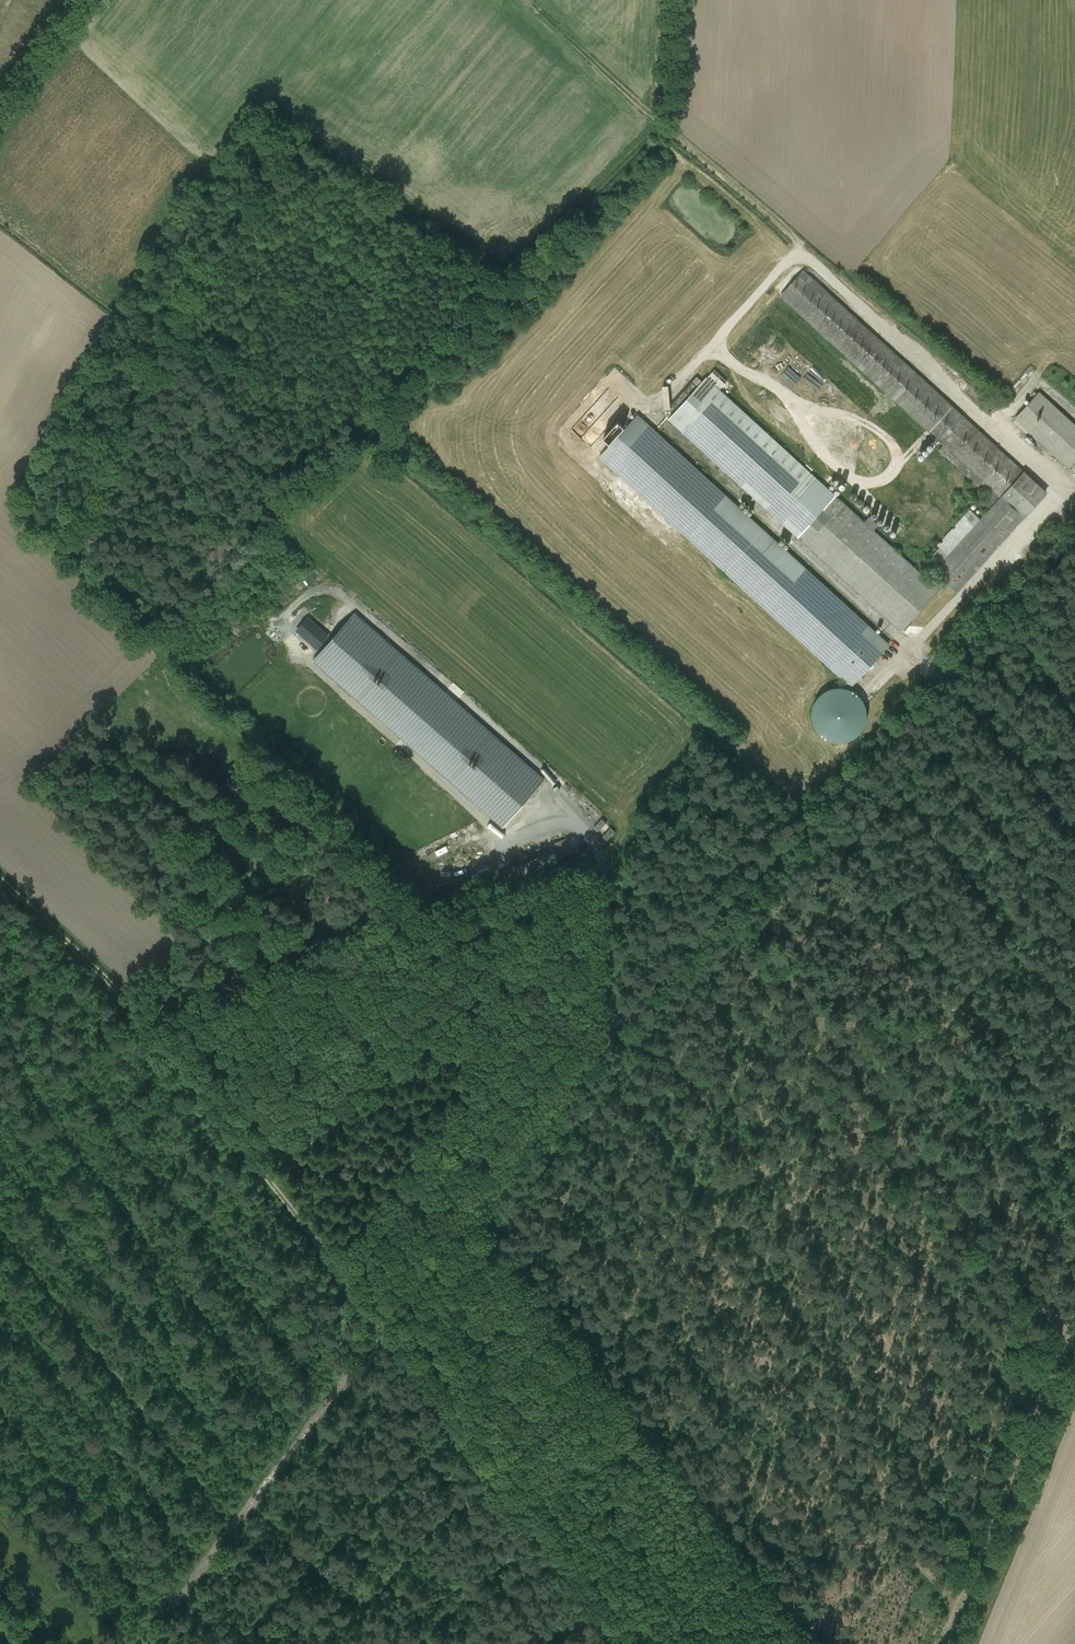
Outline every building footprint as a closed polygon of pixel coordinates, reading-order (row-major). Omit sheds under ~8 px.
[(1047,498),(802,274),(778,300),(885,398),(879,405),(918,441),(924,434),(989,494),(976,508),(985,516),(932,574),(957,596),(1047,498)] [(707,380),(670,420),(901,630),(938,590),(707,380)] [(1012,419),(1063,466),(1074,453),(1074,429),(1036,393),(1012,419)] [(891,648),(637,415),(597,459),(619,479),(608,491),(669,547),(681,533),(853,690),(891,648)] [(356,614),(315,660),(502,825),(543,778),(356,614)] [(865,719),(866,714),(865,709),(864,705),(862,701),(859,697),(855,693),(850,691),(845,689),(840,689),(835,689),(830,691),(825,693),(821,697),(818,701),(816,705),(814,709),(814,715),(815,721),(816,725),(819,729),(822,733),(826,736),(830,738),(835,740),(840,740),(845,740),(850,738),(854,736),(858,733),(861,729),(863,725),(865,719)] [(595,824),(608,837),(616,830),(602,816),(595,824)] [(556,853),(559,865),(580,860),(577,848),(556,853)]
